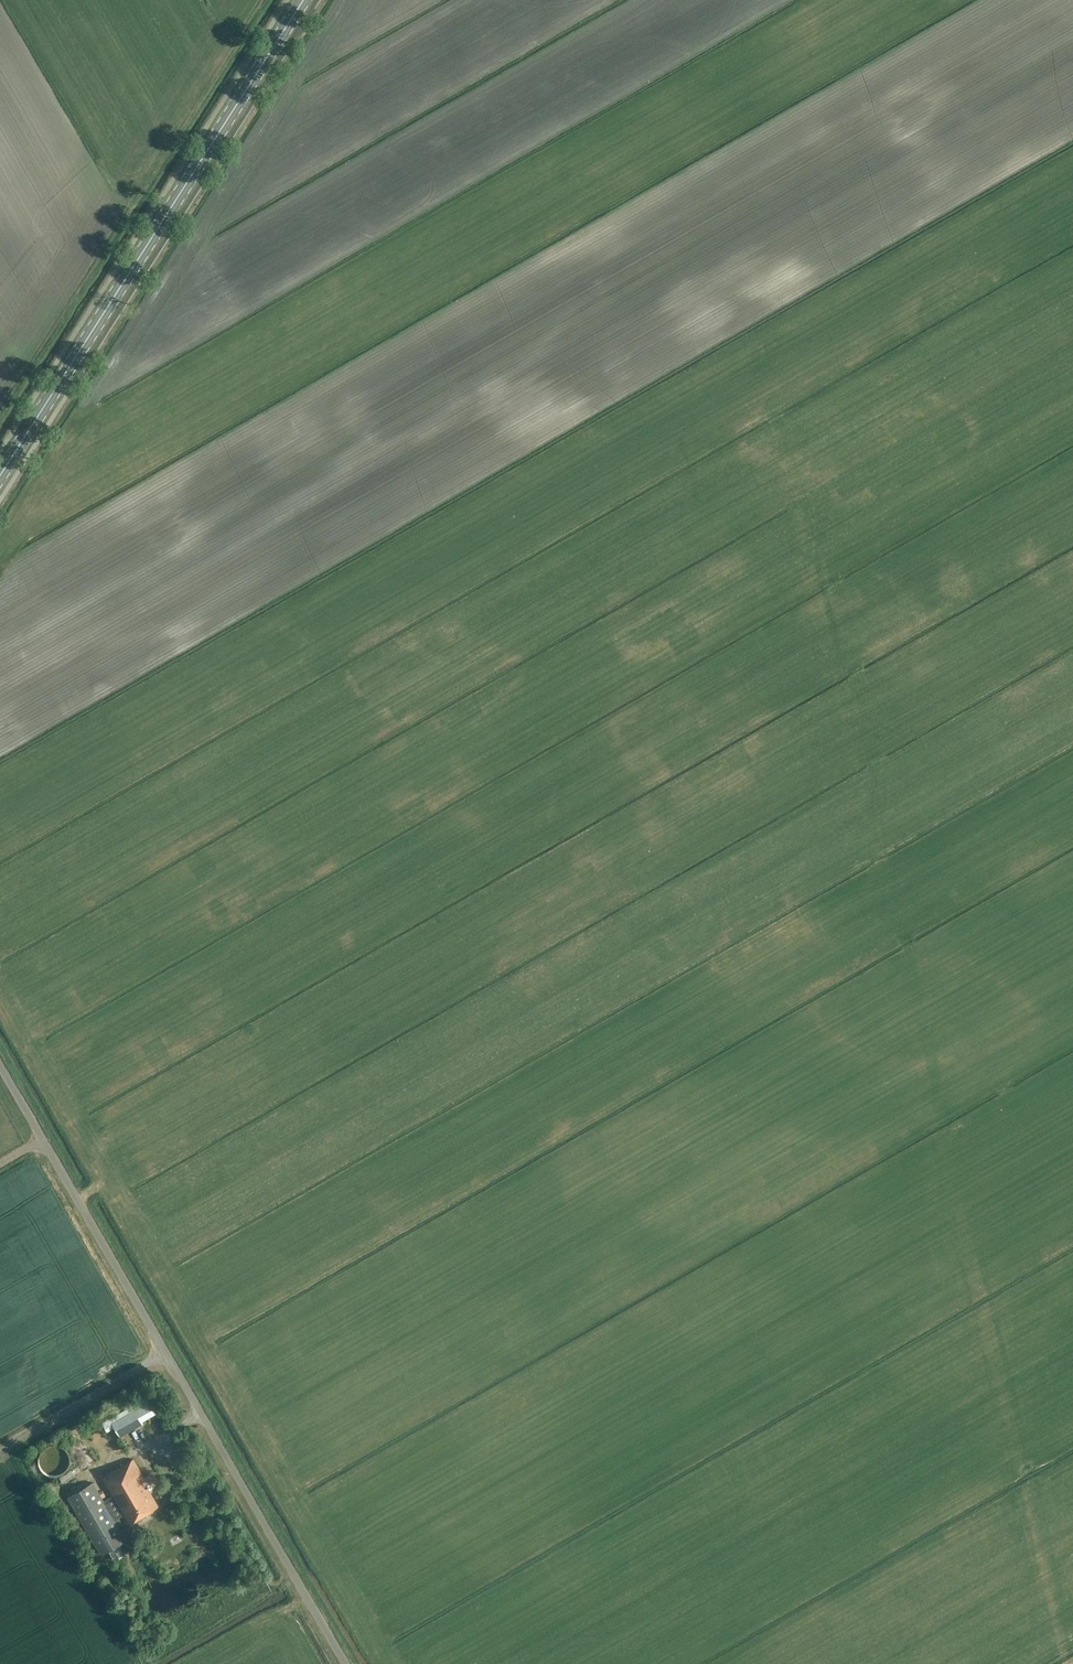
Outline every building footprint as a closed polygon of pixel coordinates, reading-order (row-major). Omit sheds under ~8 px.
[(132,1405),(110,1418),(119,1437),(143,1423),(142,1421),(147,1418),(155,1414),(146,1398),(132,1405)] [(124,1435),(119,1438),(125,1449),(131,1446),(124,1435)] [(46,1474),(51,1475),(56,1476),(61,1474),(65,1471),(68,1467),(69,1462),(69,1457),(67,1452),(64,1448),(59,1446),(54,1445),(49,1445),(44,1448),(41,1451),(39,1456),(38,1461),(39,1466),(42,1470),(46,1474)] [(158,1505),(147,1487),(145,1489),(140,1481),(144,1478),(133,1459),(102,1477),(113,1495),(103,1500),(93,1482),(68,1497),(101,1554),(126,1539),(115,1520),(124,1514),(129,1522),(158,1505)]
